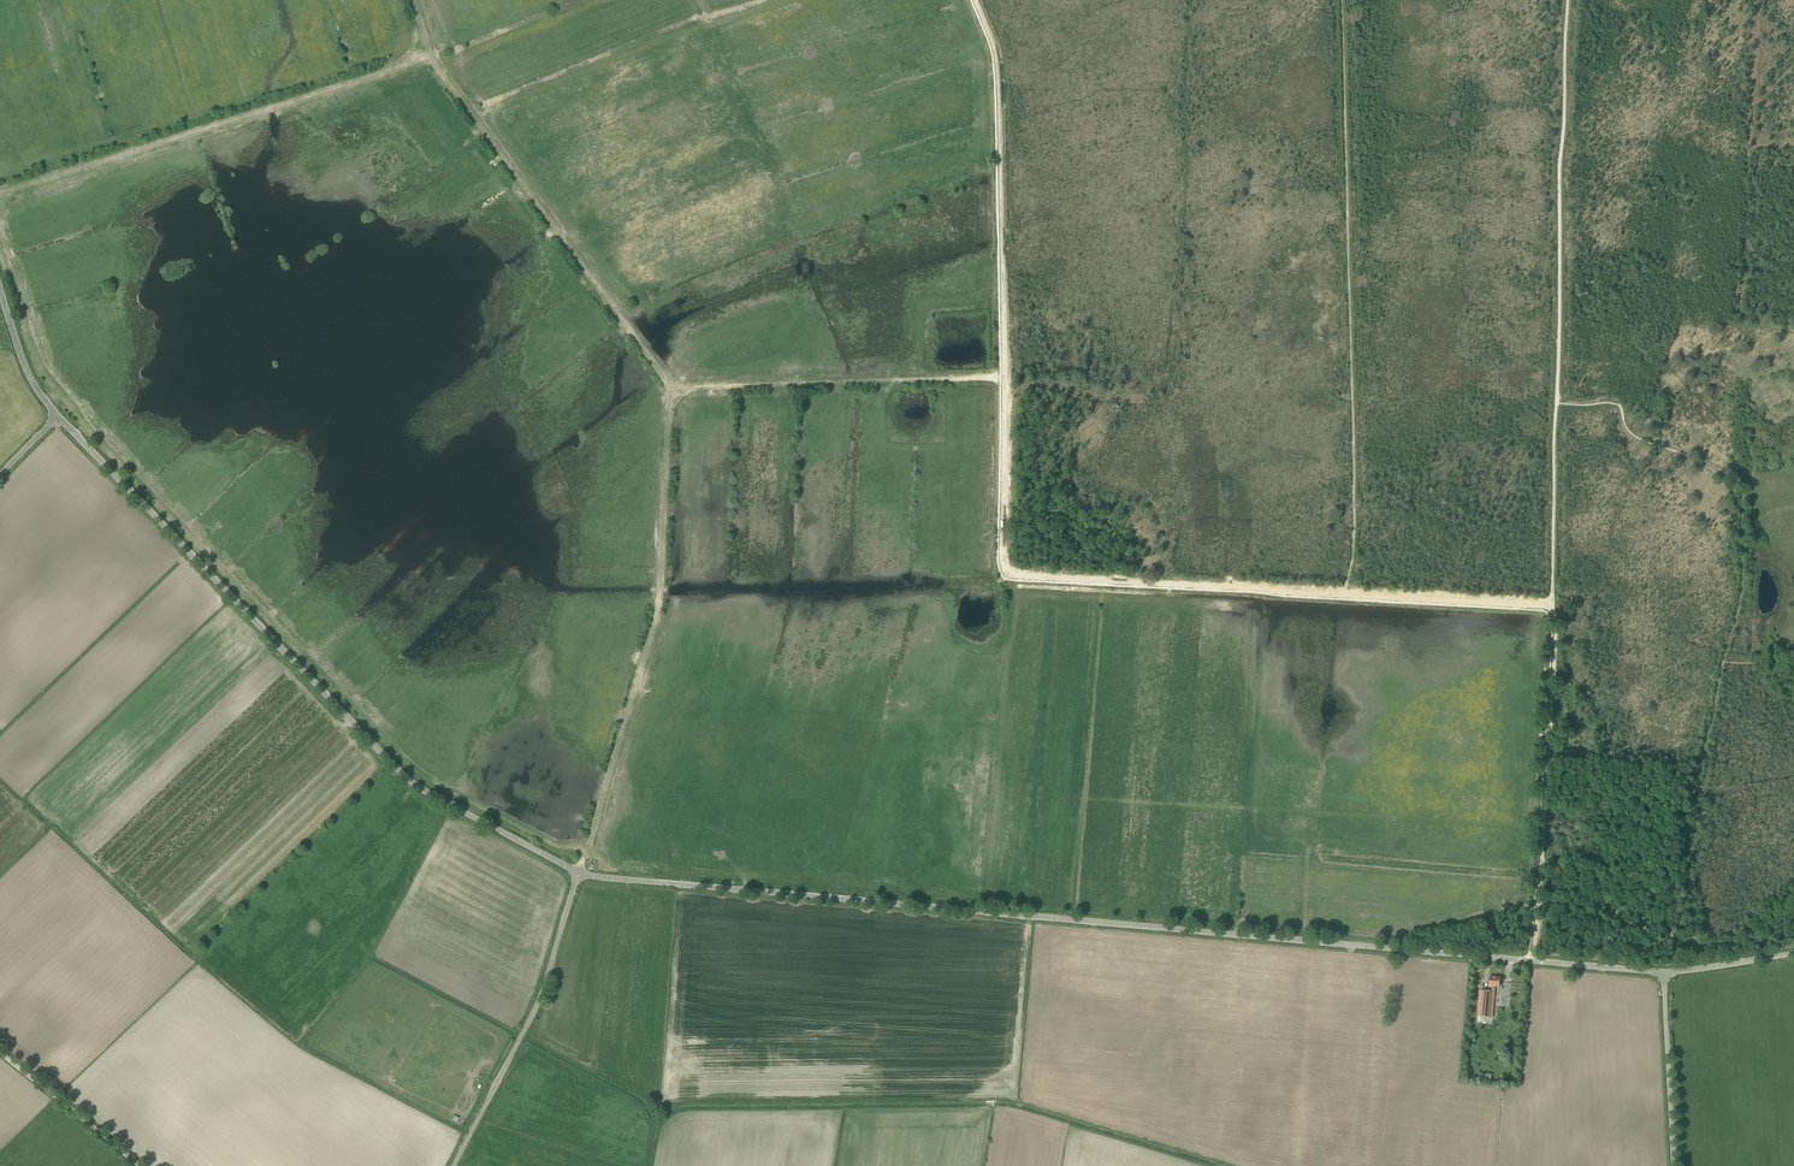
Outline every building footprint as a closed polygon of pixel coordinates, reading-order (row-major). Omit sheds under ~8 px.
[(1500,986),(1500,977),(1490,976),(1489,985),(1489,986),(1489,991),(1480,990),(1477,1016),(1492,1018),(1495,986),(1500,986)]
